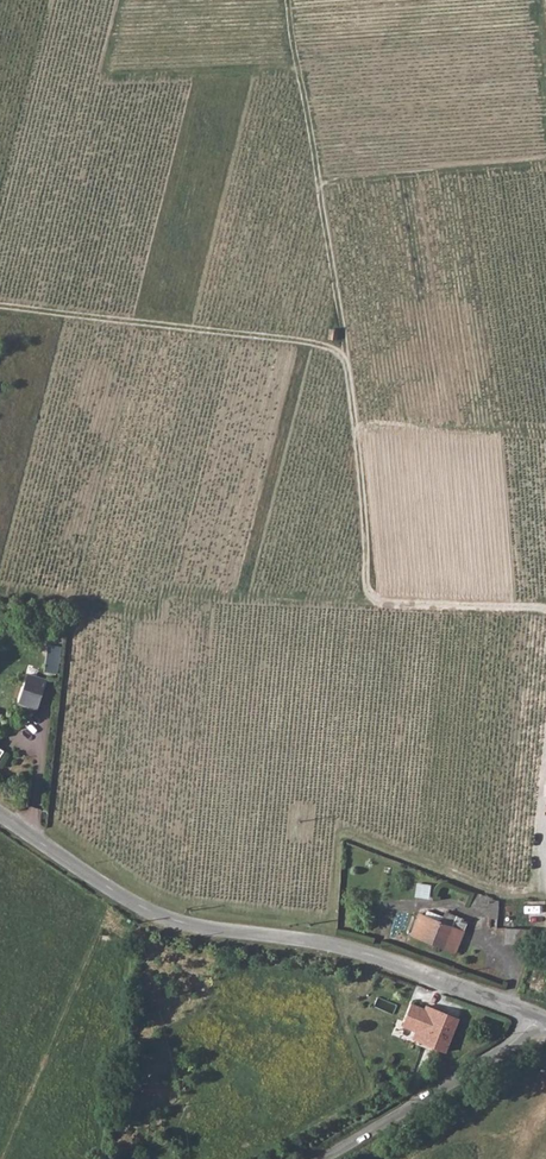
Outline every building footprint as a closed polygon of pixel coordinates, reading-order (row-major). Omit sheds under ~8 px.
[(28,673),(18,702),(35,708),(45,678),(28,673)] [(499,902),(475,892),(469,908),(491,910),(490,919),(497,919),(499,902)] [(441,923),(424,916),(418,914),(409,935),(455,952),(468,921),(445,913),(443,917),(441,923)] [(507,928),(504,943),(531,945),(533,929),(507,928)] [(414,1002),(401,1035),(427,1045),(433,1047),(445,1052),(458,1020),(414,1002)]
